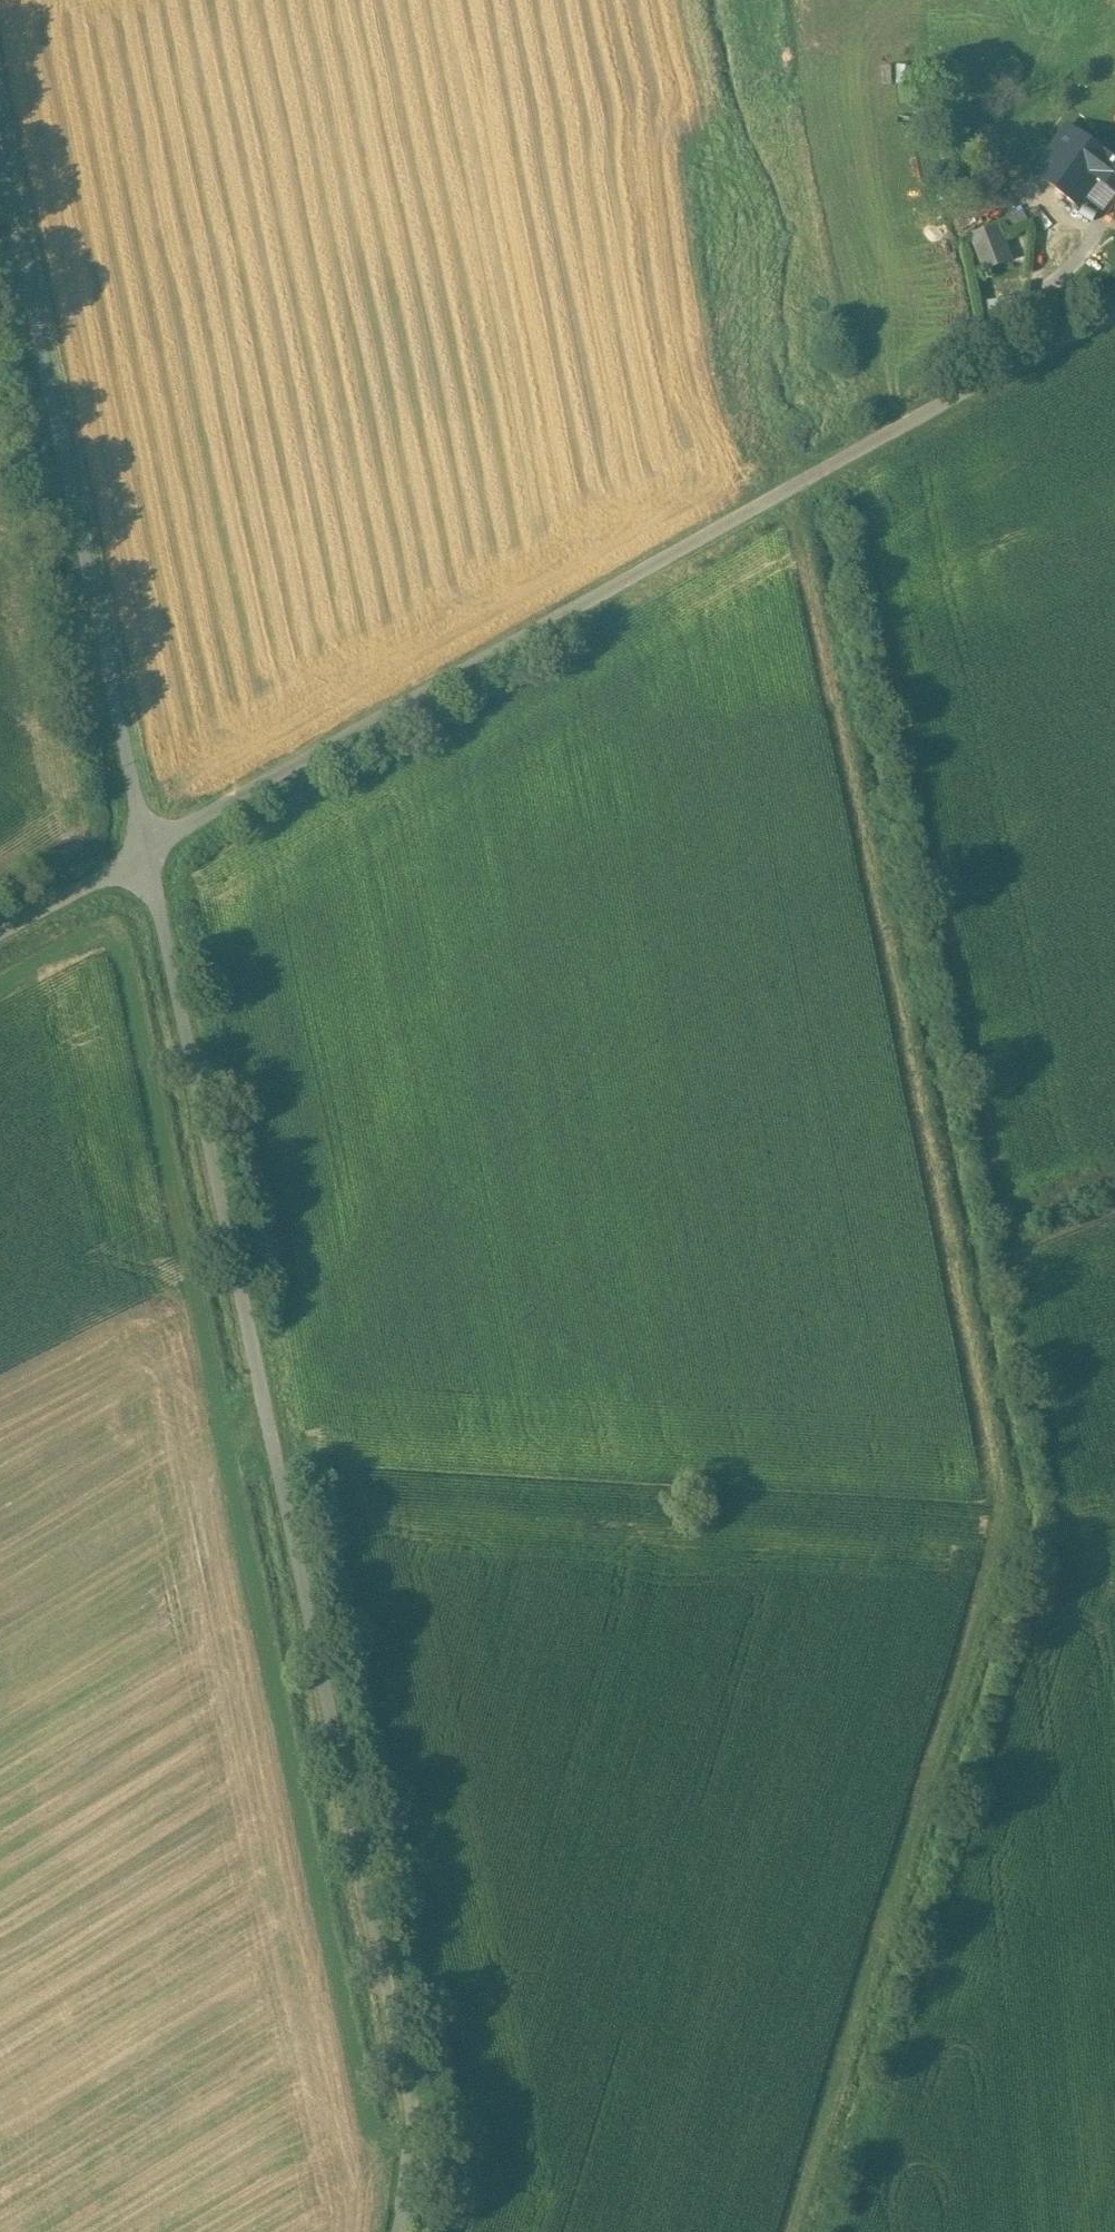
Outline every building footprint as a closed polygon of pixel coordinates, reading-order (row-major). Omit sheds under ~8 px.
[(1099,179),(1111,163),(1113,161),(1068,127),(1034,173),(1079,207),(1099,179)] [(1111,163),(1099,179),(1114,191),(1114,166),(1111,163)] [(996,229),(974,238),(985,270),(1009,261),(996,229)]
